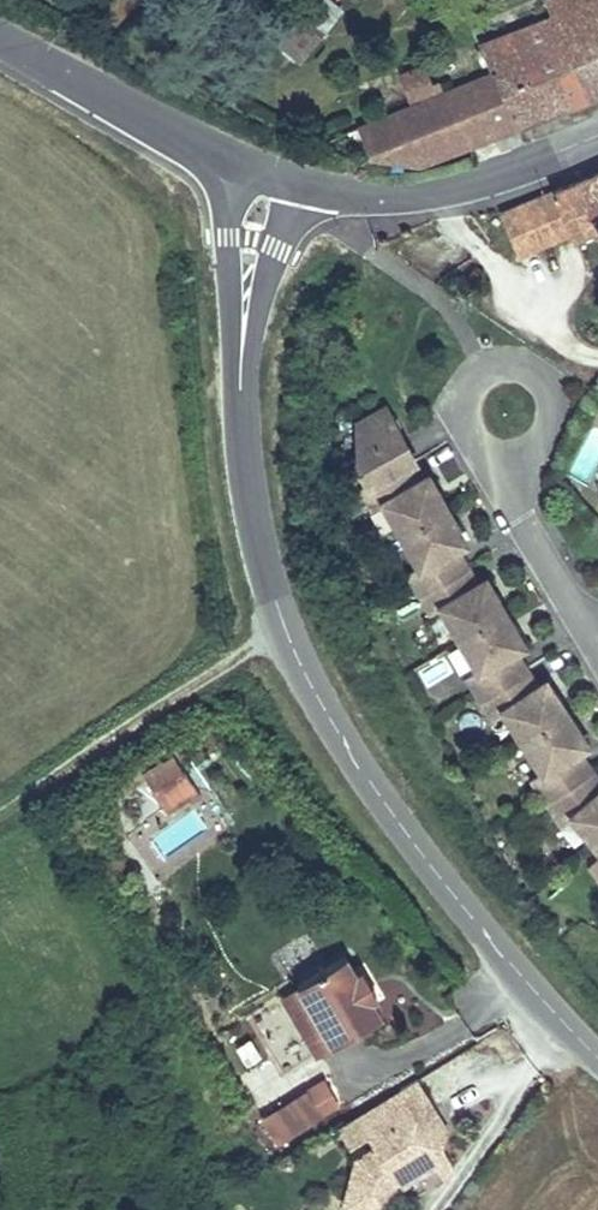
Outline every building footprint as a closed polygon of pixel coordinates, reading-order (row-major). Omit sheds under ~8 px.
[(323,0),(307,19),(321,31),(322,31),(337,12),(323,0)] [(516,125),(597,92),(597,0),(548,0),(545,1),(551,18),(559,36),(519,51),(512,33),(480,46),(492,73),(516,125)] [(512,33),(519,51),(559,36),(551,18),(512,33)] [(321,31),(307,19),(283,47),(298,59),(322,31),(321,31)] [(409,100),(442,88),(439,80),(431,83),(424,65),(399,74),(409,100)] [(516,125),(492,73),(465,83),(396,113),(394,112),(357,126),(368,154),(372,152),(371,150),(404,138),(415,162),(516,125)] [(415,162),(404,138),(371,150),(372,152),(368,154),(415,162)] [(567,187),(510,206),(523,252),(597,230),(597,175),(567,187)] [(360,423),(359,468),(369,485),(363,489),(372,506),(383,501),(419,564),(408,570),(431,611),(441,605),(478,668),(467,674),(492,716),(503,709),(542,770),(532,777),(563,822),(573,815),(597,846),(597,781),(577,750),(587,744),(546,681),(537,687),(513,651),(524,644),(486,579),(477,585),(456,547),(465,541),(429,476),(419,481),(409,463),(415,460),(386,408),(360,423)] [(187,781),(166,796),(176,810),(197,796),(187,781)] [(353,960),(303,990),(289,998),(323,1059),(337,1051),(388,1022),(377,1002),(369,989),(366,982),(353,960)] [(366,982),(369,989),(377,1002),(385,997),(374,977),(366,982)] [(243,1065),(259,1057),(248,1035),(232,1043),(243,1065)] [(358,1121),(374,1156),(361,1198),(393,1209),(408,1209),(416,1182),(418,1173),(442,1159),(451,1164),(466,1130),(457,1124),(435,1079),(358,1121)] [(271,1142),(341,1111),(328,1082),(258,1113),(271,1142)] [(416,1182),(451,1164),(442,1159),(418,1173),(416,1182)]
